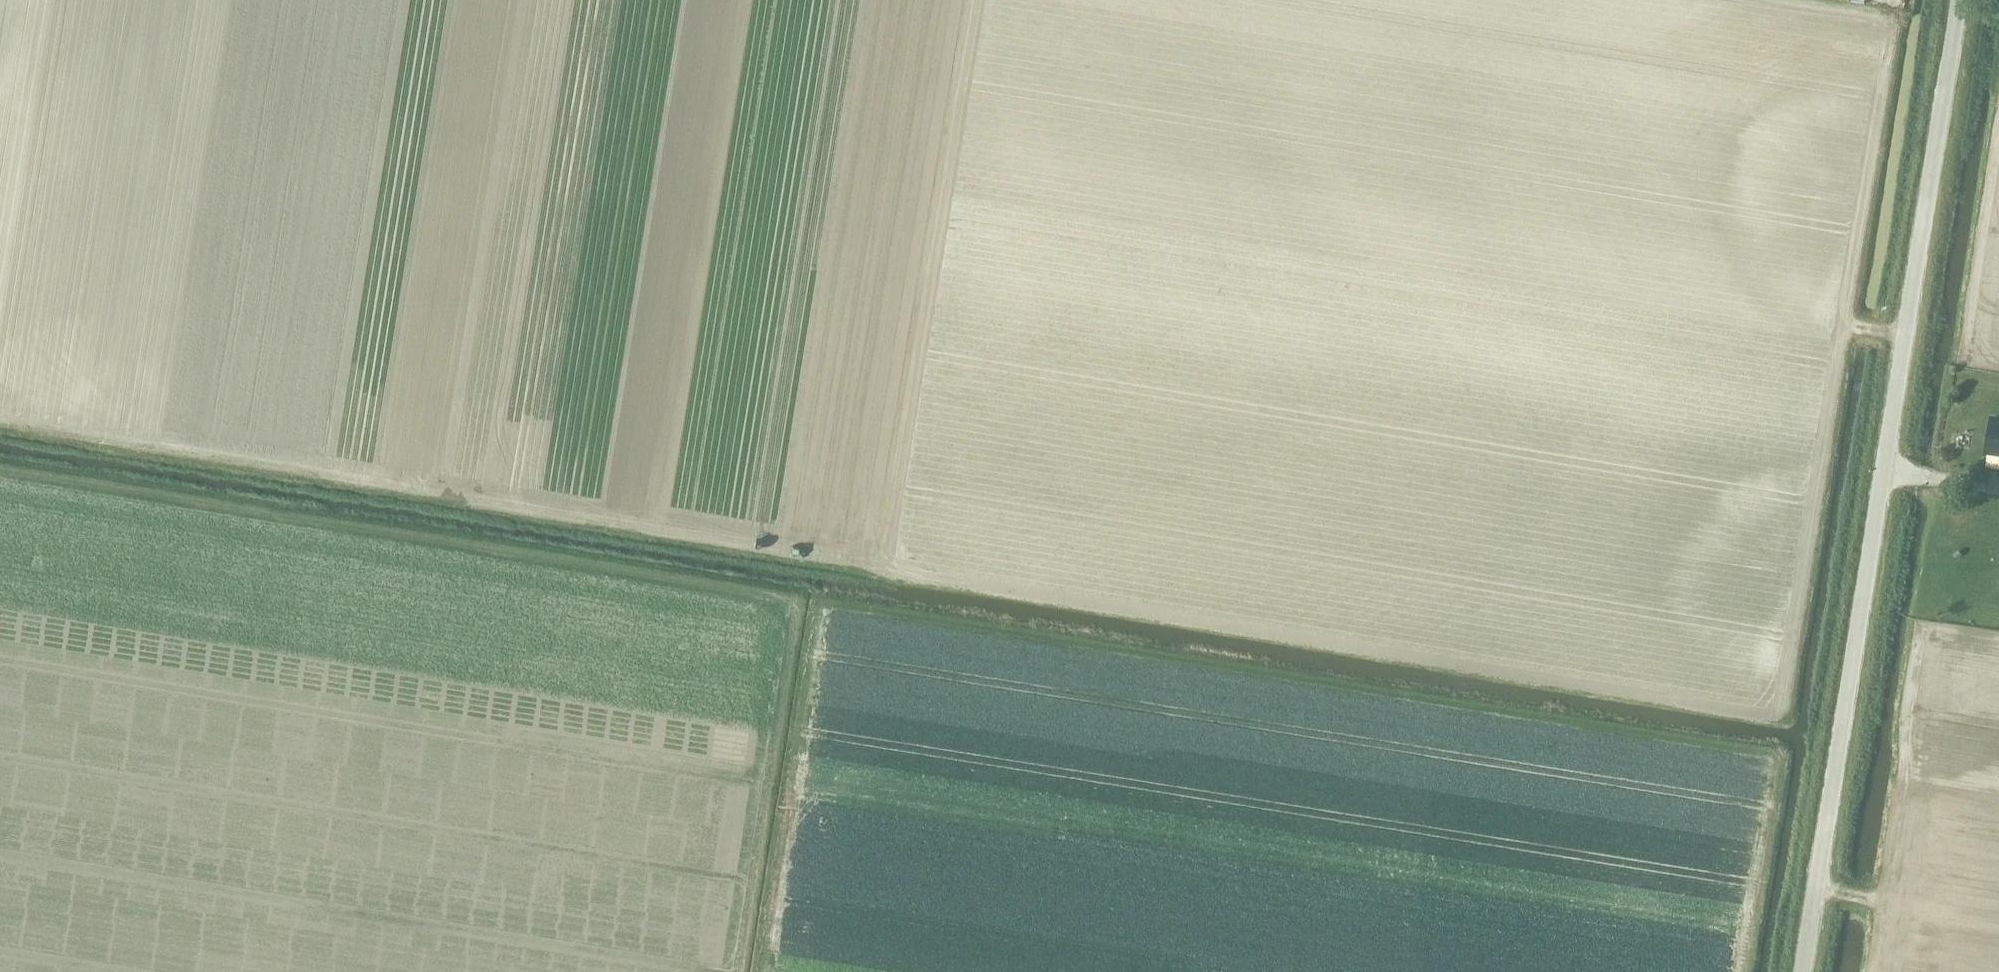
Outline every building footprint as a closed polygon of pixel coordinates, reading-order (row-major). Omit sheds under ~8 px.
[(1990,414),(1984,455),(1987,456),(1985,466),(1998,468),(1998,416),(1990,414)]
